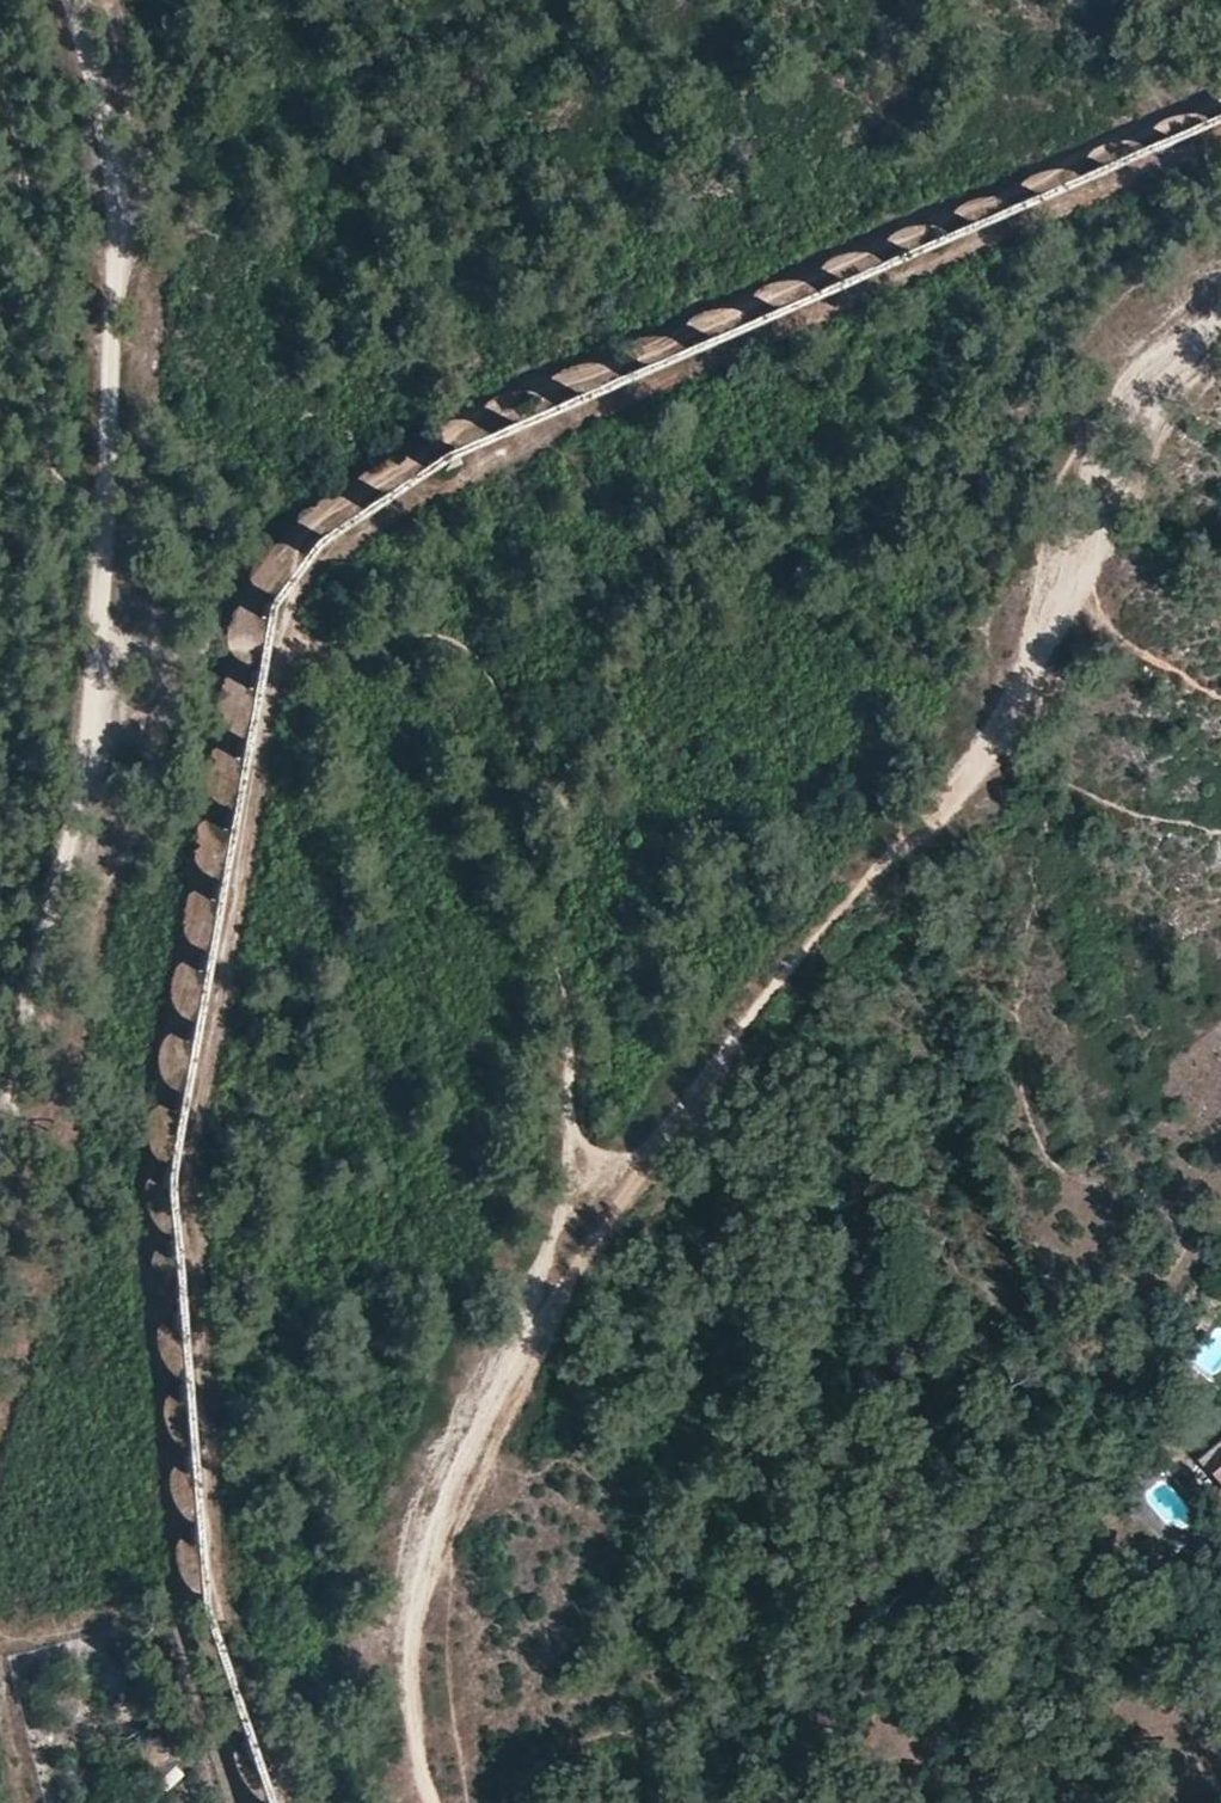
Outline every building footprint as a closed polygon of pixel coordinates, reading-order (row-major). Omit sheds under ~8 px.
[(1198,1458),(1211,1474),(1215,1470),(1220,1477),(1220,1439),(1198,1458)]
